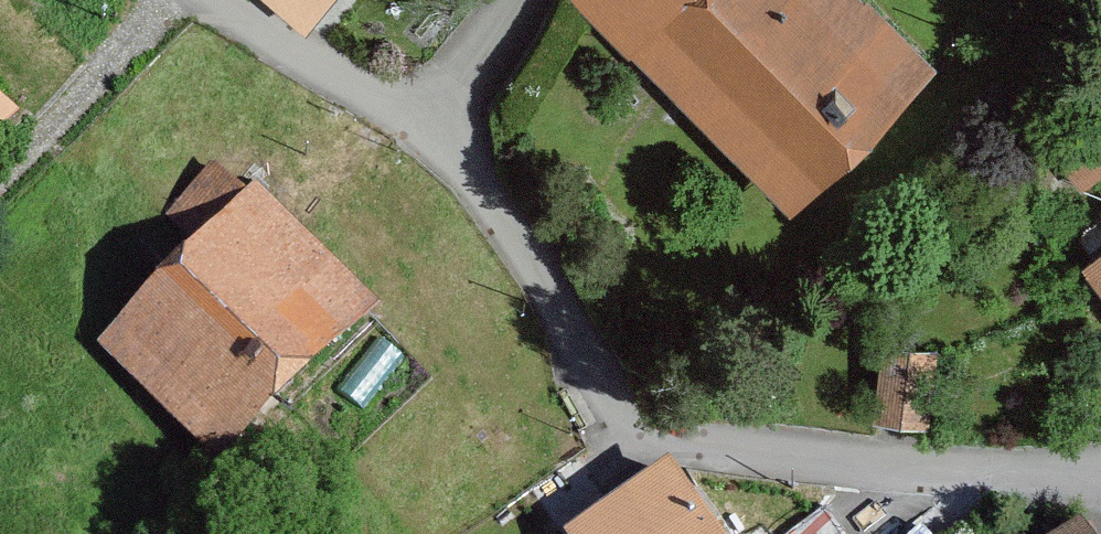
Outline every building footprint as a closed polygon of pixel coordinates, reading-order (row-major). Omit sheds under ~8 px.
[(312,35),(342,0),(271,0),(312,35)] [(803,222),(938,77),(855,0),(563,0),(803,222)] [(249,205),(214,170),(161,222),(196,258),(97,356),(223,483),(385,324),(258,196),(249,205)] [(1081,274),(1100,299),(1100,259),(1081,274)] [(882,348),(872,427),(924,433),(933,354),(882,348)] [(668,481),(586,533),(702,533),(668,481)] [(832,502),(782,533),(853,533),(832,502)] [(766,526),(753,533),(772,533),(766,526)]
